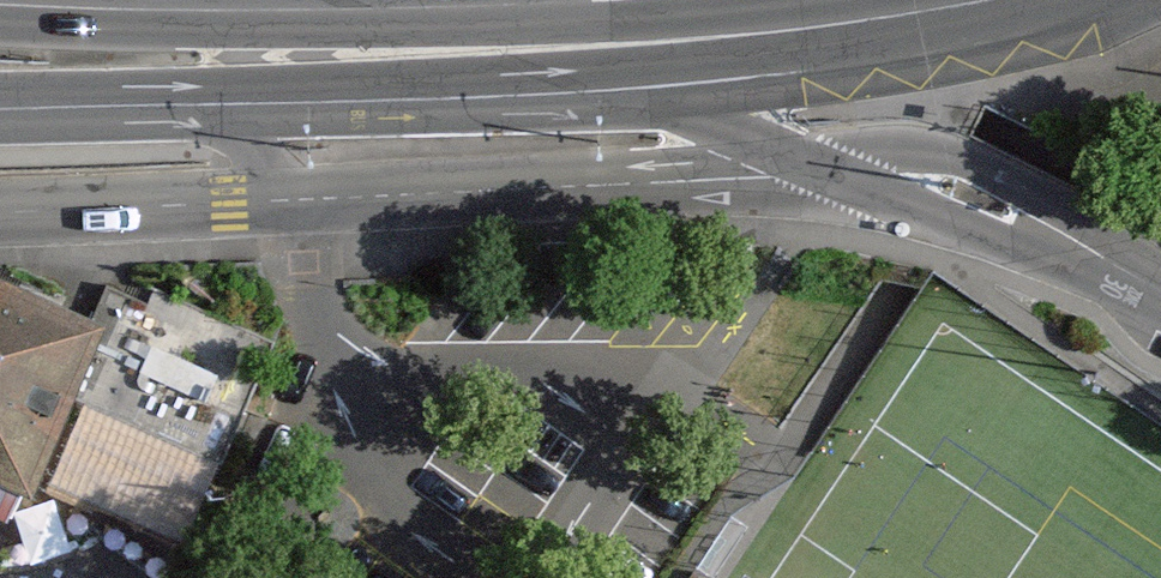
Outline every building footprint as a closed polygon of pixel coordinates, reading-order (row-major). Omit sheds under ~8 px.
[(90,412),(126,332),(110,325),(0,275),(0,525),(32,539),(90,412)] [(122,298),(110,325),(126,332),(90,412),(225,467),(280,335),(158,284),(148,308),(122,298)]
